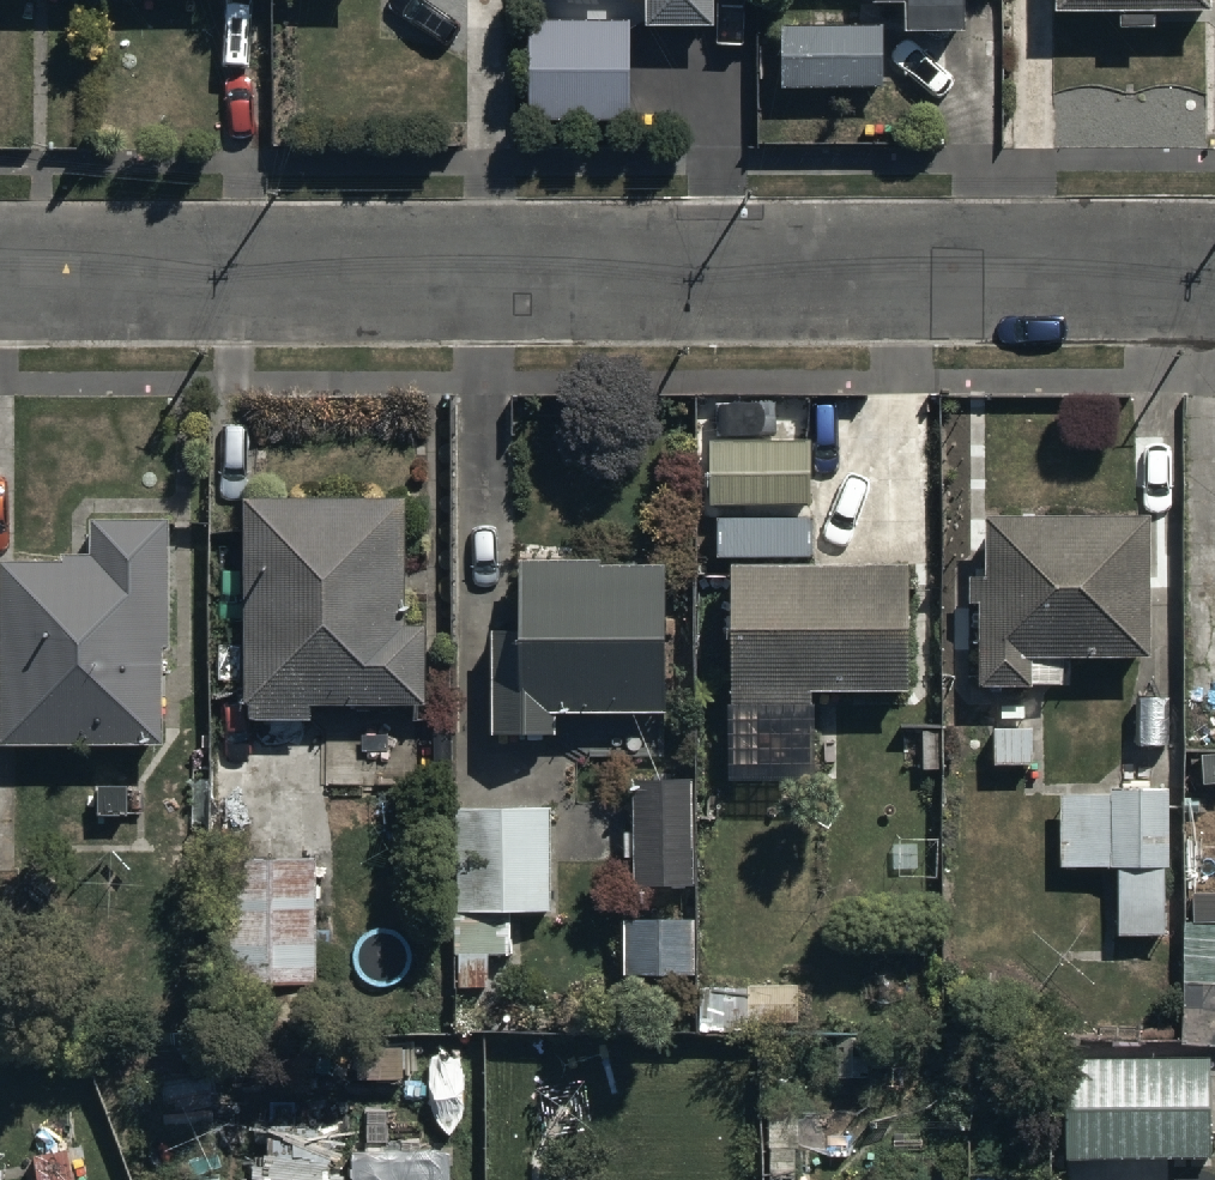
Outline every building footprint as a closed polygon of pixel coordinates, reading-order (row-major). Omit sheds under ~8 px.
[(528,12),(528,112),(632,112),(632,12),(620,12),(620,0),(600,0),(600,12),(528,12)] [(649,16),(711,15),(711,0),(649,0),(649,16)] [(1118,2),(1118,17),(1158,18),(1159,0),(1203,2),(1203,0),(1065,0),(1118,2)] [(775,17),(775,77),(879,77),(879,16),(775,17)] [(807,437),(712,437),(712,492),(807,492),(807,437)] [(249,490),(249,711),(313,711),(313,698),(420,698),(420,610),(401,610),(401,490),(249,490)] [(1146,502),(983,502),(983,569),(970,569),(970,599),(976,599),(976,674),(1031,674),(1031,647),(1146,647),(1146,502)] [(4,544),(6,735),(159,734),(157,507),(90,508),(90,544),(4,544)] [(666,549),(522,549),(522,620),(492,621),(492,725),(558,725),(558,702),(666,702),(666,549)] [(910,552),(730,552),(730,695),(813,695),(813,683),(910,683),(910,552)] [(693,769),(631,769),(631,879),(693,879),(693,769)] [(1060,784),(1059,858),(1117,859),(1116,913),(1171,913),(1173,786),(1060,784)] [(553,803),(456,802),(455,910),(552,911),(553,803)] [(317,851),(224,852),(225,981),(318,980),(317,851)] [(1212,1052),(1059,1053),(1060,1159),(1212,1158),(1212,1052)]
